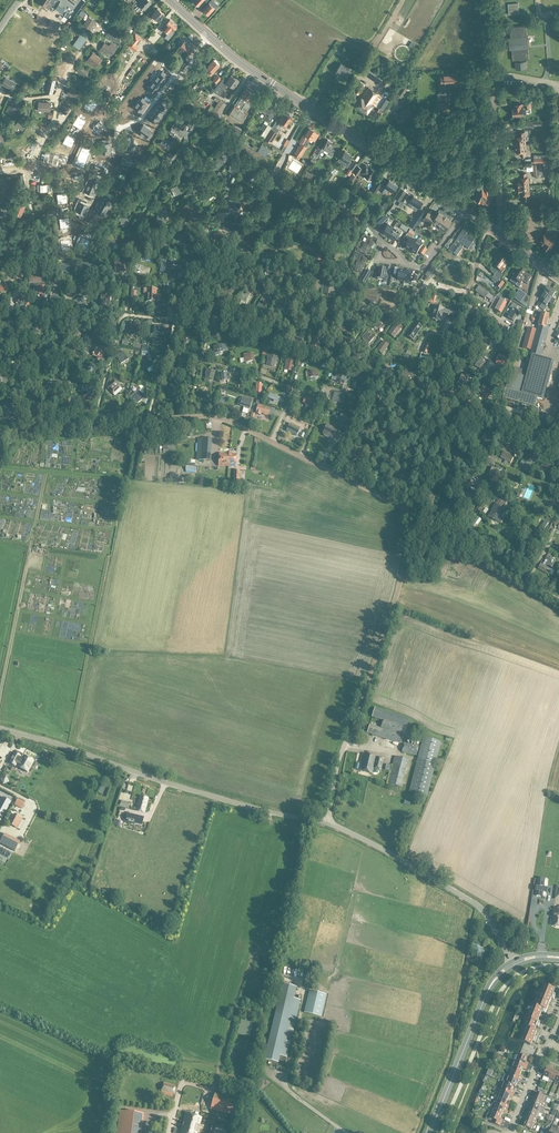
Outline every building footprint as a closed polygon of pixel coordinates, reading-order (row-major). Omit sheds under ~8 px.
[(130,8),(134,12),(136,11),(137,12),(142,7),(144,9),(150,2),(148,0),(143,0),(142,1),(141,0),(138,3),(136,1),(130,8)] [(203,10),(206,12),(205,13),(207,14),(208,14),(208,15),(215,8),(212,5),(215,2),(213,0),(212,0),(203,10)] [(99,4),(95,8),(102,14),(105,9),(99,4)] [(150,12),(146,17),(150,21),(154,16),(159,21),(164,15),(158,8),(153,14),(150,12)] [(37,15),(35,18),(39,21),(45,26),(48,22),(37,15)] [(88,17),(83,26),(89,30),(95,22),(88,17)] [(59,26),(51,20),(46,26),(55,32),(59,26)] [(166,25),(163,28),(166,32),(167,31),(169,33),(165,37),(168,40),(172,36),(170,34),(177,26),(170,20),(166,24),(166,25)] [(125,23),(122,29),(127,32),(129,29),(130,29),(132,25),(128,22),(125,23)] [(526,25),(510,27),(511,37),(509,37),(510,50),(512,50),(513,60),(515,60),(516,69),(527,68),(526,59),(529,59),(528,49),(529,49),(528,36),(527,36),(526,25)] [(110,28),(106,35),(116,41),(121,35),(110,28)] [(135,33),(127,45),(135,51),(139,47),(137,45),(142,39),(135,33)] [(86,39),(80,34),(73,45),(79,49),(86,39)] [(184,58),(187,55),(193,48),(185,41),(176,51),(184,58)] [(21,48),(30,56),(34,51),(26,44),(21,48)] [(103,44),(100,49),(106,53),(108,49),(113,53),(116,48),(110,44),(108,47),(103,44)] [(63,53),(58,61),(66,66),(71,58),(70,57),(72,55),(66,51),(65,54),(63,53)] [(28,64),(31,59),(20,52),(16,59),(21,62),(18,66),(29,73),(33,67),(28,64)] [(93,53),(88,58),(93,62),(92,64),(94,66),(96,64),(97,65),(101,60),(93,53)] [(183,59),(181,60),(176,65),(181,70),(188,64),(183,59)] [(214,60),(208,67),(211,70),(208,73),(211,76),(216,69),(219,65),(217,62),(215,60),(215,61),(214,60)] [(54,69),(52,72),(58,75),(59,73),(61,74),(66,66),(58,61),(53,68),(54,69)] [(338,81),(339,81),(342,83),(349,73),(351,70),(349,69),(341,63),(336,71),(339,73),(335,79),(338,80),(338,81)] [(81,64),(76,70),(85,78),(90,72),(81,64)] [(370,65),(365,73),(380,82),(384,74),(370,65)] [(129,73),(132,76),(138,71),(135,68),(129,73)] [(159,72),(154,80),(161,85),(167,78),(165,77),(167,75),(162,71),(161,73),(159,72)] [(395,78),(387,72),(379,83),(388,89),(395,78)] [(444,84),(458,83),(457,74),(444,75),(444,79),(444,81),(444,84)] [(227,81),(223,78),(212,91),(219,95),(228,83),(234,87),(238,80),(231,75),(227,81)] [(217,75),(213,80),(217,84),(221,78),(217,75)] [(5,78),(2,84),(12,90),(16,84),(5,78)] [(78,78),(74,83),(81,89),(86,83),(78,78)] [(53,89),(55,81),(49,79),(47,87),(46,91),(52,93),(53,89)] [(200,83),(197,81),(195,79),(189,87),(194,91),(200,83)] [(149,88),(148,90),(152,94),(154,92),(156,93),(161,85),(154,80),(148,87),(149,88)] [(361,82),(354,91),(358,94),(365,85),(361,82)] [(403,85),(396,95),(401,98),(408,89),(403,85)] [(71,87),(66,94),(75,101),(80,95),(71,87)] [(254,93),(252,91),(253,90),(248,87),(247,88),(246,88),(241,96),(236,104),(235,105),(234,104),(228,114),(241,123),(247,113),(246,112),(250,106),(247,103),(248,101),(249,101),(254,93)] [(371,107),(379,95),(368,88),(362,98),(361,98),(356,105),(367,113),(371,107)] [(84,108),(88,112),(90,110),(92,111),(98,103),(91,97),(85,105),(86,106),(84,108)] [(139,99),(134,106),(141,112),(147,104),(145,103),(147,101),(142,97),(141,100),(139,99)] [(160,101),(154,109),(162,114),(168,107),(166,106),(168,103),(163,100),(161,102),(160,101)] [(219,122),(221,120),(224,115),(220,112),(226,104),(220,100),(215,108),(212,105),(207,112),(211,114),(210,116),(219,122)] [(11,101),(5,111),(14,117),(20,106),(11,101)] [(262,102),(258,108),(262,111),(261,111),(266,114),(263,119),(265,121),(268,123),(274,113),(270,111),(274,106),(270,104),(271,103),(268,101),(267,102),(266,104),(262,102)] [(65,103),(60,111),(66,115),(71,107),(65,103)] [(515,108),(513,108),(514,116),(524,115),(523,107),(526,107),(526,109),(530,108),(530,104),(525,104),(522,104),(514,105),(515,108)] [(409,108),(395,115),(398,121),(404,118),(405,120),(413,116),(409,108)] [(150,117),(149,120),(154,123),(155,121),(157,122),(162,114),(154,109),(149,116),(150,117)] [(184,109),(180,120),(184,121),(185,117),(190,119),(187,126),(192,127),(196,115),(191,113),(192,112),(184,109)] [(276,128),(276,127),(278,124),(284,129),(292,117),(285,113),(282,118),(281,117),(279,121),(277,119),(273,126),(271,129),(274,131),(276,128)] [(78,115),(72,124),(81,129),(86,121),(84,119),(86,117),(81,114),(79,116),(78,115)] [(20,119),(15,125),(22,130),(28,121),(26,120),(24,122),(20,119)] [(91,130),(95,135),(97,133),(98,134),(106,128),(100,121),(93,127),(94,128),(91,130)] [(533,122),(525,122),(525,130),(533,130),(533,126),(541,126),(541,125),(549,125),(549,121),(541,121),(533,121),(533,122)] [(136,128),(138,130),(137,131),(143,138),(150,131),(144,124),(142,126),(140,124),(136,128)] [(169,130),(167,132),(178,141),(180,139),(180,140),(183,136),(184,134),(173,125),(172,127),(171,127),(168,130),(169,130)] [(30,139),(35,142),(36,139),(38,140),(43,132),(35,127),(30,135),(31,136),(30,139)] [(304,134),(310,138),(315,141),(319,135),(315,133),(316,132),(310,128),(309,129),(308,128),(304,134)] [(211,129),(204,135),(206,137),(209,135),(213,140),(217,136),(211,129)] [(278,133),(277,132),(276,132),(274,131),(271,129),(265,139),(271,143),(278,133)] [(67,134),(63,142),(71,146),(75,138),(73,137),(75,134),(69,132),(68,134),(67,134)] [(516,144),(526,144),(525,136),(525,132),(523,132),(521,132),(521,133),(519,133),(520,137),(516,137),(516,141),(515,142),(515,143),(516,144)] [(310,138),(304,134),(299,143),(301,144),(296,151),(297,151),(301,154),(302,155),(307,147),(305,145),(310,138)] [(126,138),(121,146),(130,151),(134,143),(133,142),(134,139),(129,136),(128,139),(126,138)] [(158,142),(157,143),(167,151),(168,150),(171,146),(172,145),(162,137),(161,138),(158,142)] [(265,156),(269,158),(271,155),(267,153),(270,149),(262,145),(259,149),(254,145),(252,147),(240,139),(236,147),(247,155),(251,157),(252,154),(261,160),(264,156),(265,156)] [(100,143),(100,152),(110,152),(110,143),(108,143),(108,140),(102,140),(102,143),(100,143)] [(327,140),(323,147),(329,151),(327,154),(331,156),(335,150),(331,148),(334,144),(327,140)] [(82,146),(79,154),(87,158),(91,160),(93,155),(89,154),(91,150),(90,149),(91,146),(90,146),(91,145),(88,144),(88,145),(85,144),(84,147),(82,146)] [(526,144),(516,144),(516,145),(516,146),(516,148),(517,152),(521,152),(521,156),(523,156),(525,156),(524,155),(526,155),(526,151),(526,144)] [(27,146),(19,150),(22,158),(31,155),(30,153),(33,152),(31,146),(28,147),(27,146)] [(11,155),(8,156),(10,161),(13,160),(14,162),(22,158),(19,150),(10,153),(11,155)] [(54,154),(52,164),(61,166),(62,164),(64,165),(66,159),(63,158),(63,157),(64,153),(58,151),(57,155),(54,154)] [(224,160),(228,156),(222,151),(217,156),(218,156),(215,160),(222,165),(225,161),(224,160)] [(340,158),(338,161),(348,168),(352,162),(348,160),(351,155),(345,151),(342,155),(341,154),(339,157),(340,158)] [(42,153),(40,159),(43,160),(43,161),(52,164),(54,154),(45,152),(45,154),(42,153)] [(79,154),(75,163),(77,164),(75,167),(81,169),(82,166),(84,167),(87,158),(79,154)] [(119,158),(118,164),(121,165),(120,166),(130,169),(132,159),(123,157),(122,159),(119,158)] [(188,161),(183,167),(186,170),(186,169),(190,173),(193,169),(194,171),(199,165),(196,163),(194,165),(190,162),(191,160),(188,157),(186,159),(188,161)] [(230,166),(228,170),(235,174),(238,170),(237,169),(240,164),(232,160),(229,166),(230,166)] [(358,164),(354,161),(350,168),(353,171),(358,164)] [(151,162),(151,167),(152,167),(152,173),(155,173),(155,171),(160,171),(160,170),(160,166),(155,165),(155,162),(151,162)] [(358,167),(354,173),(360,176),(361,173),(365,175),(365,176),(370,179),(368,181),(371,183),(376,175),(374,174),(376,171),(370,167),(370,168),(366,165),(363,170),(362,169),(358,167)] [(246,168),(242,175),(250,181),(255,174),(246,168)] [(335,175),(335,174),(337,170),(333,168),(331,172),(330,172),(325,180),(327,181),(329,183),(335,175)] [(88,182),(97,186),(101,177),(99,176),(100,174),(94,171),(93,174),(92,173),(90,177),(88,182)] [(126,176),(120,173),(119,176),(117,175),(112,183),(121,188),(125,180),(124,179),(126,176)] [(519,187),(529,186),(528,178),(527,178),(526,173),(525,173),(524,173),(524,174),(523,174),(523,178),(521,178),(521,181),(519,182),(519,183),(519,186),(519,185),(519,187)] [(356,177),(353,174),(348,181),(352,183),(356,177)] [(284,179),(275,187),(278,190),(280,188),(282,188),(285,191),(290,186),(284,179)] [(383,185),(379,190),(384,193),(387,188),(393,192),(398,186),(390,180),(385,187),(383,185)] [(481,181),(479,184),(478,185),(479,186),(477,189),(481,192),(475,200),(480,203),(481,202),(487,206),(487,205),(488,206),(490,202),(489,202),(490,201),(488,184),(490,184),(489,180),(481,181)] [(371,190),(374,192),(375,193),(382,184),(377,181),(371,190)] [(88,182),(84,191),(86,191),(85,194),(90,196),(92,194),(93,194),(97,186),(88,182)] [(177,182),(169,186),(174,195),(181,191),(177,182)] [(530,194),(529,186),(519,187),(520,187),(519,188),(519,190),(520,190),(520,191),(523,191),(523,194),(525,194),(524,199),(526,199),(527,199),(527,198),(528,198),(528,194),(530,194)] [(145,188),(136,189),(138,200),(141,200),(141,197),(146,196),(145,188)] [(202,193),(201,194),(203,197),(202,197),(206,201),(209,198),(213,195),(207,188),(205,190),(204,189),(201,192),(202,193)] [(57,194),(58,203),(67,202),(66,193),(64,193),(64,190),(58,191),(58,193),(57,194)] [(105,194),(100,202),(108,207),(113,199),(112,198),(113,195),(108,192),(106,195),(105,194)] [(406,192),(398,204),(404,208),(408,201),(419,208),(421,205),(422,205),(424,202),(413,196),(413,197),(406,192)] [(341,196),(336,199),(341,208),(348,203),(343,193),(340,194),(341,196)] [(37,199),(36,207),(48,208),(49,200),(37,199)] [(76,210),(84,214),(88,205),(87,204),(88,201),(82,199),(81,202),(79,201),(76,210)] [(241,204),(230,199),(226,207),(229,209),(231,206),(238,210),(241,204)] [(387,208),(390,203),(386,201),(383,204),(380,207),(384,210),(387,208)] [(100,202),(96,210),(97,211),(96,214),(101,217),(103,214),(104,215),(108,207),(100,202)] [(353,208),(357,211),(361,204),(356,202),(353,208)] [(17,209),(15,214),(21,216),(25,206),(19,204),(17,209)] [(558,216),(541,208),(536,219),(541,221),(543,216),(556,222),(558,216)] [(167,210),(158,209),(157,221),(166,222),(167,210)] [(422,210),(416,219),(419,222),(426,212),(422,210)] [(125,211),(118,219),(122,222),(121,223),(121,224),(123,225),(124,225),(126,223),(128,224),(130,222),(125,218),(128,214),(125,211)] [(195,216),(195,215),(195,211),(186,211),(186,219),(190,219),(190,217),(195,218),(195,216)] [(429,229),(432,226),(432,224),(444,232),(451,221),(439,212),(435,217),(428,212),(423,219),(430,224),(429,224),(427,228),(429,229)] [(376,223),(379,226),(385,220),(382,217),(376,223)] [(414,218),(409,225),(411,226),(415,229),(419,222),(416,219),(414,218)] [(258,220),(255,227),(263,230),(267,221),(263,219),(262,222),(258,220)] [(69,220),(59,221),(60,230),(62,230),(62,233),(68,232),(68,230),(70,229),(69,220)] [(225,221),(222,229),(232,233),(235,224),(225,221)] [(388,235),(393,227),(388,223),(382,232),(388,235)] [(15,230),(15,236),(18,236),(18,238),(28,237),(27,227),(17,228),(17,230),(15,230)] [(393,239),(399,231),(393,227),(388,235),(393,239)] [(457,256),(463,248),(464,246),(465,246),(469,249),(470,248),(473,243),(474,241),(475,241),(467,235),(468,233),(464,230),(457,240),(454,245),(453,245),(449,251),(452,253),(452,252),(457,256)] [(546,233),(540,241),(545,244),(545,245),(549,248),(552,250),(555,246),(552,244),(555,239),(546,233)] [(140,238),(136,245),(139,246),(141,243),(145,245),(148,239),(139,234),(137,236),(140,238)] [(181,234),(174,242),(177,244),(179,241),(183,244),(187,240),(181,234)] [(60,242),(61,252),(71,251),(70,241),(68,241),(67,238),(61,239),(62,242),(60,242)] [(76,244),(78,245),(78,247),(86,251),(91,243),(82,238),(81,240),(79,239),(76,244)] [(358,248),(356,252),(367,255),(371,247),(373,244),(372,244),(374,241),(368,238),(365,244),(364,243),(361,249),(358,248)] [(208,239),(207,247),(220,249),(221,242),(208,239)] [(411,251),(417,242),(412,239),(406,247),(411,251)] [(242,241),(237,248),(242,252),(245,249),(249,252),(251,249),(242,241)] [(418,241),(417,242),(411,251),(417,255),(424,245),(418,241)] [(107,247),(106,247),(106,249),(107,249),(107,251),(111,251),(116,251),(115,242),(106,243),(107,247)] [(22,256),(31,255),(31,253),(34,253),(33,247),(30,247),(30,245),(21,246),(22,256)] [(12,257),(22,256),(21,246),(11,247),(11,249),(8,249),(9,255),(12,255),(12,257)] [(272,250),(268,259),(275,263),(278,256),(279,256),(280,254),(272,250)] [(367,256),(361,254),(360,254),(358,261),(357,261),(354,271),(362,273),(363,268),(365,263),(366,263),(367,260),(366,260),(367,256)] [(322,258),(316,256),(313,270),(319,271),(322,258)] [(495,266),(496,267),(495,268),(499,271),(495,275),(493,278),(498,283),(504,275),(502,274),(505,270),(504,270),(507,265),(501,260),(498,258),(496,262),(498,264),(498,265),(496,264),(495,266)] [(181,272),(181,271),(183,271),(184,269),(185,264),(182,263),(183,262),(174,261),(173,262),(170,261),(169,266),(173,267),(171,277),(177,278),(178,271),(181,272)] [(119,263),(114,263),(115,271),(119,271),(119,273),(128,272),(127,262),(119,263)] [(83,265),(83,271),(85,271),(85,273),(91,273),(91,267),(95,267),(95,264),(94,264),(94,263),(86,263),(86,265),(83,265)] [(198,271),(197,273),(198,273),(200,275),(204,277),(207,273),(210,268),(203,263),(203,264),(198,271)] [(223,263),(215,263),(215,277),(221,277),(220,270),(223,269),(223,267),(223,263)] [(147,264),(141,264),(141,270),(147,270),(148,275),(153,275),(152,264),(147,264)] [(429,278),(435,283),(436,283),(439,279),(441,276),(445,279),(449,266),(446,264),(442,269),(438,266),(429,278)] [(72,265),(60,266),(61,273),(66,273),(66,276),(72,276),(72,265)] [(384,282),(387,283),(389,276),(385,275),(386,270),(379,268),(377,279),(384,280),(384,282)] [(465,280),(468,272),(464,271),(457,269),(455,275),(454,275),(453,280),(454,281),(453,284),(460,286),(462,279),(465,280)] [(360,282),(365,284),(371,273),(366,270),(360,282)] [(404,282),(406,271),(399,270),(397,280),(404,282)] [(515,274),(512,278),(518,283),(516,286),(520,288),(522,285),(521,284),(523,281),(527,284),(532,278),(521,270),(517,276),(515,274)] [(410,283),(412,272),(406,271),(404,282),(410,283)] [(35,276),(29,276),(29,284),(33,284),(33,290),(36,290),(36,293),(43,293),(43,290),(45,290),(45,283),(41,283),(41,272),(35,273),(35,276)] [(295,276),(293,283),(297,284),(297,286),(303,287),(304,283),(305,284),(306,281),(305,281),(305,278),(295,276)] [(87,281),(73,285),(75,292),(89,288),(87,281)] [(313,281),(311,291),(318,293),(320,282),(313,281)] [(198,282),(194,295),(201,296),(201,295),(205,297),(208,287),(204,286),(205,284),(198,282)] [(325,283),(323,295),(333,296),(335,285),(325,283)] [(489,294),(490,293),(484,288),(480,285),(475,292),(485,299),(486,298),(490,301),(493,297),(489,294)] [(144,289),(144,294),(146,294),(147,294),(157,294),(157,289),(158,289),(158,286),(154,286),(154,289),(144,289)] [(225,289),(222,294),(221,292),(219,295),(220,297),(220,298),(223,300),(225,297),(228,300),(235,289),(232,287),(229,291),(225,289)] [(545,301),(553,290),(549,287),(548,289),(547,288),(545,291),(546,292),(541,298),(545,301)] [(363,300),(376,303),(378,294),(378,292),(365,290),(364,297),(363,300)] [(519,290),(515,296),(522,301),(526,295),(519,290)] [(553,290),(545,301),(545,302),(543,305),(542,304),(540,307),(545,311),(547,307),(547,306),(550,303),(553,305),(556,301),(553,299),(555,297),(554,296),(557,293),(553,290)] [(242,293),(236,302),(239,305),(242,301),(245,304),(251,295),(247,292),(245,295),(242,293)] [(141,297),(141,303),(147,304),(147,302),(161,302),(161,295),(161,294),(160,294),(157,294),(147,294),(141,297)] [(20,296),(16,303),(19,305),(18,307),(24,312),(30,303),(20,296)] [(62,307),(63,304),(61,303),(62,299),(57,298),(51,296),(50,301),(55,302),(54,305),(59,307),(59,306),(62,307)] [(259,300),(255,306),(261,309),(262,306),(266,308),(271,298),(268,296),(266,299),(262,297),(261,300),(259,300)] [(79,299),(73,302),(77,310),(83,307),(87,305),(83,297),(79,299)] [(101,305),(100,310),(109,310),(110,297),(103,297),(102,305),(101,305)] [(277,308),(276,311),(283,314),(284,311),(287,313),(288,313),(290,309),(294,310),(296,305),(292,304),(281,299),(277,308)] [(506,303),(499,299),(494,308),(501,312),(506,303)] [(518,307),(513,304),(510,308),(511,309),(507,317),(514,321),(519,313),(516,311),(518,307)] [(159,310),(157,310),(157,316),(165,317),(165,307),(159,307),(159,310)] [(434,307),(431,319),(435,320),(436,322),(438,320),(441,321),(442,317),(452,320),(454,312),(444,310),(444,309),(434,307)] [(42,311),(32,315),(33,317),(36,316),(37,320),(41,318),(41,316),(43,315),(42,311)] [(303,311),(295,319),(299,324),(305,319),(306,318),(308,316),(303,311)] [(512,374),(510,373),(503,399),(535,408),(538,398),(543,399),(554,362),(541,358),(549,329),(546,328),(549,316),(543,314),(539,326),(525,377),(512,374)] [(215,325),(215,323),(216,324),(218,317),(213,315),(210,321),(213,322),(212,324),(215,325)] [(322,315),(316,321),(322,327),(328,322),(322,315)] [(387,321),(378,316),(373,326),(379,329),(380,327),(383,328),(383,327),(387,321)] [(483,323),(485,325),(482,328),(486,331),(489,328),(489,329),(491,327),(496,322),(489,316),(483,323)] [(8,317),(1,327),(7,332),(9,330),(13,323),(14,322),(8,317)] [(75,324),(73,330),(77,331),(78,328),(84,330),(84,326),(85,323),(77,321),(75,320),(75,324)] [(131,337),(143,330),(137,320),(133,322),(133,321),(125,326),(131,337)] [(241,325),(239,324),(233,321),(230,328),(236,330),(237,327),(239,328),(241,325)] [(353,332),(351,330),(351,329),(345,323),(339,329),(346,335),(348,333),(350,335),(353,332)] [(415,323),(406,336),(413,341),(422,327),(415,323)] [(153,325),(152,335),(163,336),(164,326),(153,325)] [(395,325),(388,334),(394,338),(401,329),(395,325)] [(481,328),(470,325),(467,336),(476,339),(477,334),(479,334),(481,328)] [(536,330),(527,328),(521,348),(530,351),(536,330)] [(107,335),(96,329),(92,337),(103,343),(107,335)] [(368,330),(361,338),(369,344),(374,338),(370,334),(371,333),(368,330)] [(277,331),(272,341),(276,343),(280,337),(283,338),(285,335),(277,331)] [(70,334),(67,336),(73,342),(75,341),(76,342),(83,336),(79,332),(73,337),(70,334)] [(189,336),(183,337),(184,344),(189,342),(189,339),(190,339),(197,338),(196,334),(189,336)] [(297,335),(293,341),(291,340),(290,343),(291,344),(290,346),(296,350),(303,339),(297,335)] [(480,342),(478,344),(486,350),(487,348),(493,341),(485,335),(483,338),(480,342)] [(505,337),(502,348),(510,350),(513,339),(505,337)] [(317,356),(319,348),(321,342),(313,340),(308,353),(317,356)] [(383,341),(376,351),(382,355),(389,345),(383,341)] [(426,353),(430,344),(426,342),(422,351),(426,353)] [(223,345),(213,347),(215,353),(222,352),(222,351),(224,351),(223,345)] [(101,348),(99,348),(96,347),(92,356),(98,359),(98,358),(101,359),(105,350),(101,348)] [(0,361),(4,361),(3,363),(10,364),(11,354),(7,354),(7,349),(0,348),(0,354),(1,354),(0,361)] [(81,355),(72,351),(68,359),(78,363),(81,355)] [(124,352),(117,356),(121,364),(128,360),(124,352)] [(253,353),(244,354),(245,358),(245,362),(246,363),(247,363),(248,363),(249,363),(249,362),(254,361),(253,353)] [(274,354),(274,356),(269,355),(268,358),(269,358),(267,365),(270,366),(270,365),(274,367),(277,357),(276,357),(277,354),(274,354)] [(356,354),(350,360),(355,364),(360,358),(356,354)] [(508,354),(504,361),(509,364),(513,357),(508,354)] [(517,356),(514,364),(522,366),(524,359),(517,356)] [(150,357),(143,361),(145,365),(147,369),(149,373),(151,372),(153,370),(152,369),(151,367),(154,365),(150,357)] [(478,357),(475,362),(483,366),(486,360),(478,357)] [(370,358),(365,369),(372,372),(377,361),(370,358)] [(286,363),(284,370),(288,371),(288,370),(292,372),(295,362),(286,360),(286,363)] [(92,364),(86,372),(90,375),(96,367),(92,364)] [(525,377),(527,371),(520,369),(514,367),(512,374),(525,377)] [(499,370),(492,368),(488,378),(496,380),(499,370)] [(307,370),(307,372),(308,378),(317,377),(319,377),(318,370),(312,370),(312,369),(307,370)] [(390,369),(381,372),(383,376),(387,375),(389,379),(393,377),(390,369)] [(207,373),(205,378),(209,379),(213,380),(215,372),(207,370),(206,373),(207,373)] [(403,370),(403,385),(408,385),(408,376),(413,376),(413,370),(403,370)] [(231,373),(230,378),(237,380),(236,383),(240,384),(243,376),(231,373)] [(336,374),(335,377),(337,378),(336,382),(344,384),(347,385),(348,380),(345,379),(346,377),(336,374)] [(426,381),(425,386),(436,387),(436,376),(432,375),(431,382),(426,381)] [(464,389),(468,378),(460,375),(455,385),(464,389)] [(0,377),(0,388),(6,387),(5,384),(8,383),(7,376),(4,376),(0,377)] [(28,380),(19,382),(21,389),(29,387),(28,384),(29,384),(28,380)] [(115,380),(107,387),(113,394),(116,391),(119,389),(121,387),(123,389),(124,388),(122,385),(121,386),(115,380)] [(356,380),(355,383),(357,384),(356,388),(363,390),(364,389),(366,390),(368,385),(365,384),(366,383),(356,380)] [(173,385),(168,387),(168,386),(167,387),(168,390),(169,390),(171,393),(172,395),(175,394),(174,392),(176,391),(173,385)] [(485,385),(480,392),(488,399),(493,392),(485,385)] [(79,386),(79,392),(82,392),(82,396),(83,396),(89,396),(91,396),(91,386),(79,386)] [(140,390),(130,398),(133,401),(136,398),(139,402),(146,397),(140,390)] [(334,393),(333,397),(335,397),(334,401),(342,403),(344,396),(334,393)] [(400,393),(398,400),(397,402),(400,403),(401,403),(401,401),(402,398),(407,399),(408,396),(400,393)] [(274,401),(278,403),(282,404),(284,399),(269,394),(268,398),(274,401)] [(242,397),(239,406),(250,409),(252,400),(242,397)] [(317,400),(305,397),(303,403),(310,405),(309,409),(314,411),(317,400)] [(350,397),(349,400),(350,400),(349,404),(352,406),(351,408),(355,410),(356,408),(359,400),(350,397)] [(470,400),(464,406),(468,410),(471,414),(477,410),(476,408),(477,408),(474,405),(470,400)] [(38,402),(25,403),(25,407),(28,407),(31,409),(32,409),(32,411),(38,411),(38,402)] [(89,402),(78,402),(78,409),(86,409),(86,411),(89,411),(89,402)] [(10,403),(1,405),(3,415),(9,414),(10,417),(10,418),(17,417),(16,409),(11,409),(10,403)] [(269,416),(271,409),(265,408),(263,408),(263,406),(258,404),(255,414),(261,416),(262,414),(263,414),(263,415),(269,416)] [(418,407),(416,410),(419,412),(421,410),(425,413),(428,409),(421,404),(418,407)] [(521,424),(524,412),(502,406),(499,419),(521,424)] [(492,414),(487,420),(491,424),(496,417),(492,414)] [(342,415),(339,421),(349,426),(353,419),(342,415)] [(292,422),(289,430),(297,434),(301,426),(292,422)] [(327,425),(323,434),(333,438),(337,430),(327,425)] [(363,432),(361,435),(365,436),(367,432),(372,435),(374,430),(366,426),(363,432)] [(391,431),(388,436),(392,438),(389,442),(393,444),(395,445),(396,443),(401,436),(398,434),(398,435),(397,435),(391,431)] [(537,435),(536,439),(545,442),(546,439),(548,440),(550,433),(546,431),(543,437),(537,435)] [(491,437),(490,438),(490,437),(488,435),(487,435),(486,434),(481,438),(482,440),(483,439),(488,445),(492,440),(493,439),(491,437)] [(197,448),(211,449),(212,439),(202,438),(202,439),(197,438),(197,448)] [(412,444),(405,452),(406,453),(407,452),(409,454),(411,451),(415,454),(418,451),(412,444)] [(352,453),(348,459),(352,461),(354,458),(358,460),(361,456),(355,453),(357,450),(360,451),(362,449),(358,447),(358,448),(354,446),(350,452),(352,453)] [(167,447),(164,447),(163,447),(163,455),(174,455),(175,447),(171,447),(167,447)] [(197,448),(196,460),(210,461),(211,449),(197,448)] [(458,452),(453,455),(456,461),(464,464),(465,461),(463,460),(464,457),(458,452)] [(505,452),(501,458),(511,463),(514,457),(505,452)] [(228,466),(229,454),(219,453),(219,466),(228,466)] [(490,454),(487,463),(494,466),(497,457),(490,454)] [(526,457),(524,464),(530,466),(533,460),(526,457)] [(544,464),(542,467),(549,471),(548,474),(552,476),(554,473),(555,473),(557,469),(544,464)] [(376,466),(372,473),(376,474),(377,472),(382,474),(384,469),(379,467),(376,466)] [(495,472),(496,469),(494,468),(490,467),(490,466),(487,474),(495,477),(496,472),(495,472)] [(407,475),(400,476),(401,482),(404,483),(405,488),(409,487),(407,477),(407,475)] [(440,483),(438,490),(449,494),(451,490),(449,489),(450,487),(440,483)] [(470,503),(472,504),(473,504),(476,495),(467,492),(465,498),(471,500),(470,503)] [(431,494),(425,505),(429,507),(430,503),(434,505),(438,498),(431,494)] [(500,497),(489,517),(499,522),(502,523),(503,520),(501,518),(504,514),(502,513),(508,501),(500,497)] [(444,501),(441,507),(448,511),(451,505),(444,501)] [(480,504),(476,509),(480,513),(484,507),(480,504)] [(548,504),(545,510),(551,513),(554,507),(548,504)] [(476,515),(470,524),(473,527),(480,518),(476,515)] [(529,542),(525,543),(528,550),(531,549),(538,547),(536,543),(534,538),(528,541),(529,542)] [(510,548),(504,559),(508,561),(514,550),(510,548)] [(524,561),(521,568),(525,570),(530,559),(526,557),(523,556),(522,560),(524,561)] [(541,564),(539,569),(548,574),(553,565),(550,564),(553,559),(548,556),(546,559),(549,561),(546,567),(541,564)] [(407,727),(409,719),(375,708),(372,717),(382,721),(383,721),(384,720),(407,727)] [(407,728),(407,727),(384,720),(383,721),(381,728),(404,736),(407,728)] [(368,733),(401,744),(404,736),(381,728),(370,725),(368,733)] [(435,764),(441,742),(423,738),(417,760),(435,764)] [(404,743),(402,752),(417,756),(419,747),(404,743)] [(20,768),(25,771),(28,773),(34,762),(24,756),(22,759),(20,758),(21,757),(14,753),(9,763),(16,767),(17,765),(20,767),(20,768)] [(383,759),(376,757),(364,754),(362,763),(360,763),(358,770),(372,774),(374,768),(381,770),(383,759)] [(395,757),(388,784),(401,787),(408,760),(395,757)] [(417,760),(409,792),(427,797),(435,764),(417,760)] [(136,811),(145,813),(148,798),(140,796),(136,811)] [(1,822),(11,802),(3,797),(0,802),(0,824),(1,822)] [(24,804),(17,800),(15,805),(22,808),(24,804)] [(126,820),(125,821),(142,825),(144,817),(127,813),(127,814),(126,820)] [(10,825),(17,829),(22,818),(15,815),(10,825)] [(19,842),(4,835),(0,843),(15,850),(19,842)] [(545,896),(546,884),(538,883),(537,895),(545,896)] [(535,1041),(537,1037),(534,1036),(536,1031),(534,1030),(536,1026),(538,1027),(540,1022),(538,1021),(540,1017),(543,1018),(544,1016),(541,1014),(542,1012),(545,1013),(549,1004),(552,1005),(553,1003),(550,1002),(551,1000),(551,998),(554,999),(556,995),(553,994),(555,990),(556,990),(555,991),(558,992),(558,989),(552,986),(551,988),(542,984),(534,1005),(530,1004),(523,1020),(525,1021),(523,1026),(525,1026),(524,1031),(522,1030),(520,1035),(522,1036),(520,1040),(531,1045),(532,1041),(535,1041)] [(264,1060),(272,1062),(272,1065),(283,1068),(284,1065),(285,1065),(287,1058),(291,1043),(294,1031),(293,1031),(301,1000),(294,999),(296,988),(282,985),(264,1060)] [(313,992),(307,1014),(321,1017),(327,995),(313,992)] [(514,1059),(513,1061),(528,1067),(529,1064),(526,1062),(527,1058),(526,1058),(518,1055),(516,1060),(514,1059)] [(528,1067),(513,1061),(513,1062),(515,1063),(512,1069),(521,1073),(523,1069),(526,1070),(528,1067)] [(550,1079),(553,1071),(547,1068),(544,1077),(550,1079)] [(521,1073),(512,1069),(510,1075),(508,1074),(507,1075),(522,1081),(523,1078),(520,1077),(521,1073)] [(558,1073),(553,1071),(550,1079),(555,1081),(558,1073)] [(522,1081),(507,1075),(507,1077),(503,1079),(505,1083),(506,1084),(513,1086),(513,1087),(515,1087),(517,1083),(520,1085),(522,1081)] [(164,1082),(161,1093),(172,1097),(175,1085),(164,1082)] [(506,1084),(504,1083),(502,1089),(500,1088),(499,1089),(514,1095),(515,1092),(512,1090),(513,1087),(513,1086),(506,1084)] [(501,1091),(499,1097),(508,1101),(509,1097),(512,1098),(514,1095),(499,1089),(499,1090),(501,1091)] [(180,1093),(178,1099),(201,1105),(203,1099),(180,1093)] [(215,1093),(211,1109),(234,1115),(239,1099),(215,1093)] [(535,1099),(544,1102),(546,1097),(537,1093),(535,1099)] [(494,1102),(493,1103),(508,1109),(511,1102),(508,1101),(499,1097),(496,1103),(494,1102)] [(544,1102),(535,1099),(533,1104),(545,1109),(546,1107),(547,1104),(544,1102)] [(492,1108),(491,1111),(502,1115),(503,1111),(507,1113),(508,1109),(493,1103),(491,1108),(492,1108)] [(533,1104),(530,1110),(539,1113),(541,1111),(544,1112),(545,1109),(533,1104)] [(502,1115),(491,1111),(491,1110),(489,1114),(488,1114),(486,1119),(492,1122),(491,1123),(501,1127),(503,1121),(500,1119),(502,1115)] [(530,1110),(528,1115),(537,1119),(540,1120),(541,1118),(538,1117),(539,1113),(530,1110)] [(117,1132),(141,1132),(143,1115),(120,1111),(117,1132)] [(181,1132),(196,1132),(201,1117),(186,1113),(181,1132)] [(537,1119),(528,1115),(528,1116),(527,1116),(526,1118),(527,1118),(526,1121),(535,1124),(537,1119)] [(535,1124),(526,1121),(523,1127),(533,1131),(533,1130),(536,1132),(538,1126),(535,1124)] [(210,1122),(207,1130),(214,1132),(216,1123),(210,1122)]
